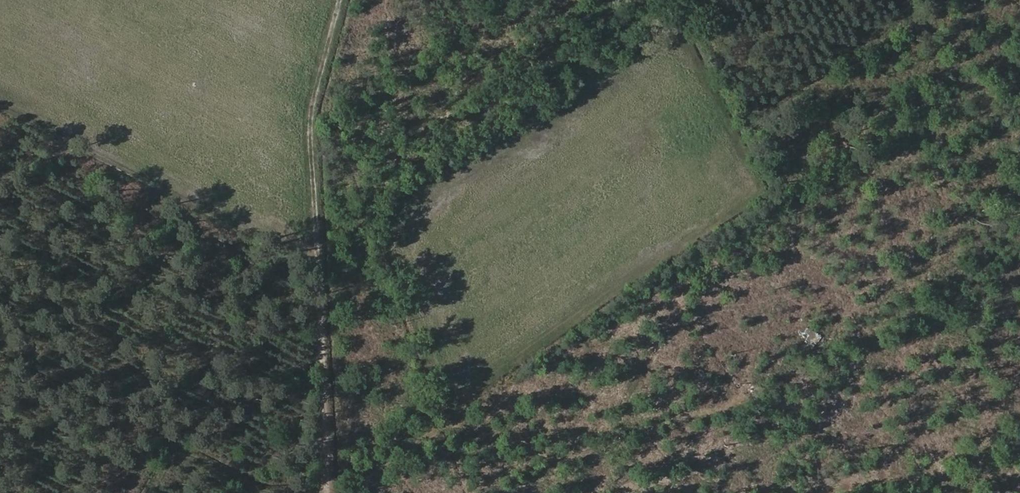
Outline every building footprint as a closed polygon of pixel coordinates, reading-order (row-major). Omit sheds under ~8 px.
[(810,332),(806,343),(815,346),(819,335),(810,332)]
